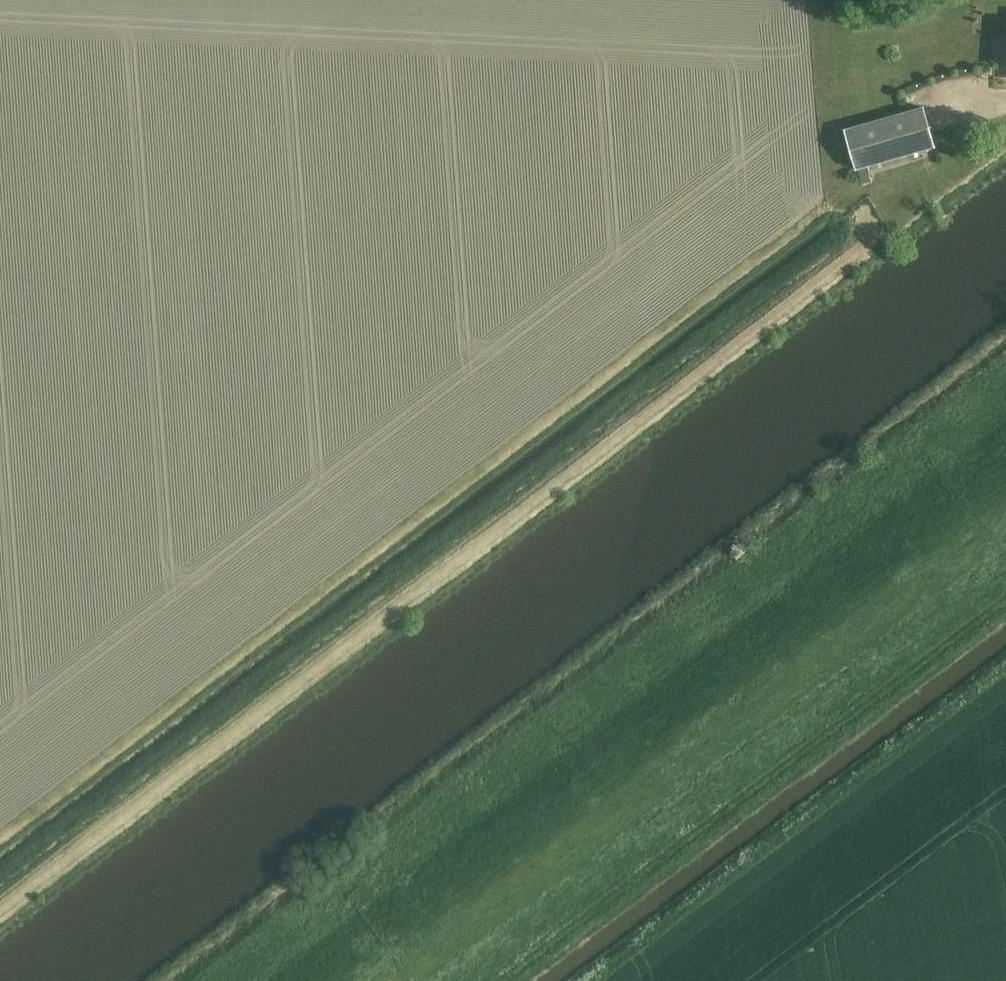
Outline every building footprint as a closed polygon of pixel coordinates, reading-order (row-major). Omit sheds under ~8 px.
[(997,37),(996,54),(1005,54),(1005,37),(997,37)] [(926,107),(847,130),(858,170),(938,147),(926,107)]
